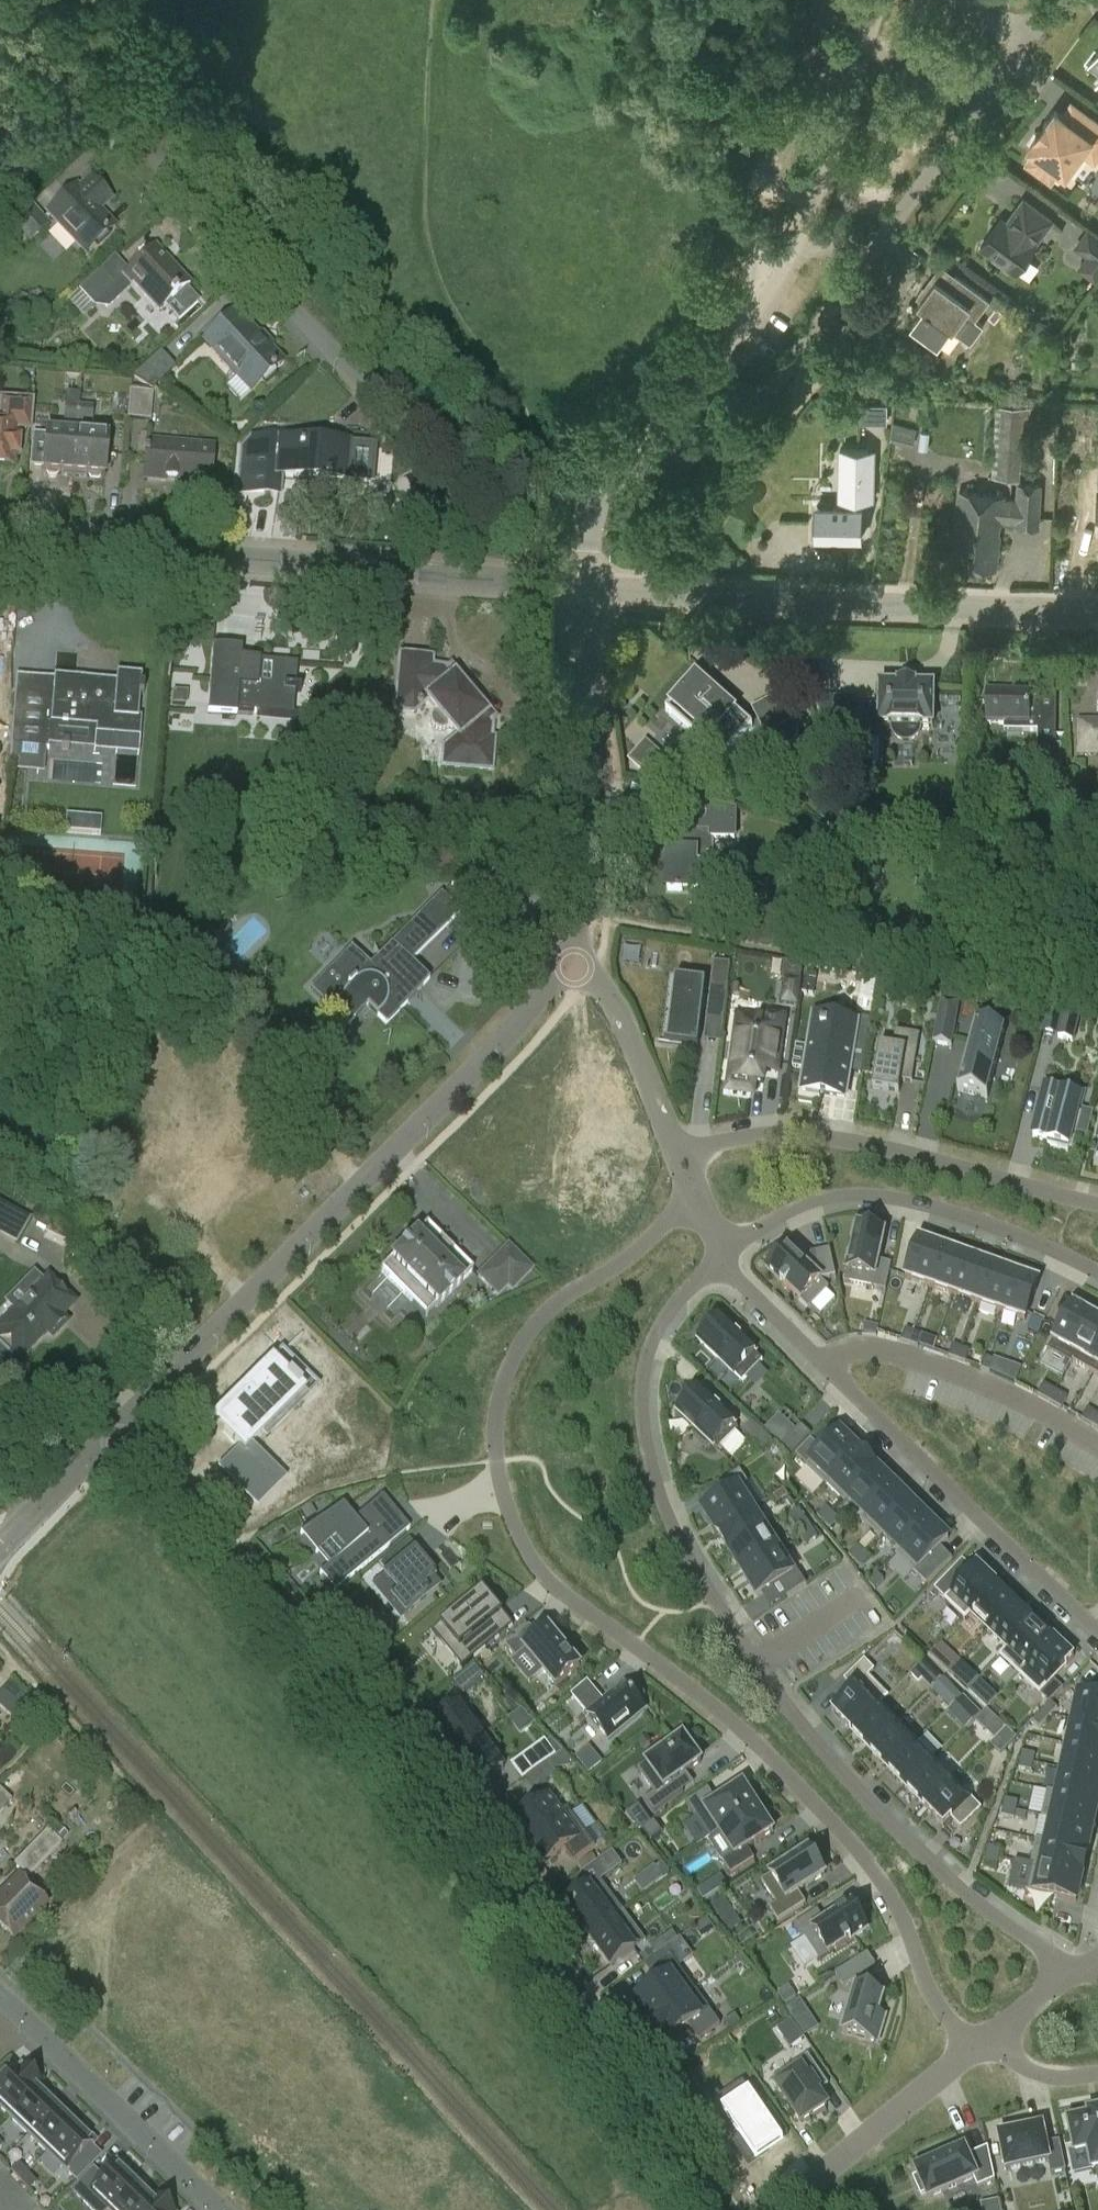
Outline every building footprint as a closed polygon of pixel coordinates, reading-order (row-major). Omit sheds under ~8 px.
[(1086,65),(1097,74),(1097,50),(1086,65)] [(1094,160),(1097,154),(1097,124),(1071,104),(1061,117),(1055,112),(1048,122),(1045,121),(1034,136),(1037,138),(1029,148),(1036,152),(1027,164),(1050,180),(1058,169),(1064,174),(1081,151),(1094,160)] [(77,188),(50,214),(55,219),(87,253),(114,227),(99,210),(110,200),(91,180),(81,189),(80,191),(77,188)] [(1006,223),(1000,219),(979,248),(1015,274),(1036,245),(1034,244),(1051,221),(1023,200),(1006,223)] [(28,204),(10,221),(30,242),(48,226),(28,204)] [(1094,280),(1097,275),(1097,239),(1087,231),(1075,247),(1088,256),(1078,268),(1094,280)] [(161,311),(189,285),(153,248),(122,277),(126,280),(129,277),(161,311)] [(101,270),(78,291),(94,307),(116,287),(101,270)] [(964,314),(974,321),(989,301),(954,275),(945,288),(935,280),(916,304),(922,308),(909,325),(937,346),(950,329),(952,331),(964,314)] [(251,393),(283,364),(234,312),(203,341),(251,393)] [(151,390),(176,367),(160,351),(131,378),(151,390)] [(877,391),(877,377),(853,376),(852,391),(877,391)] [(129,392),(126,420),(150,422),(152,395),(129,392)] [(15,442),(16,430),(29,431),(31,404),(1,402),(0,416),(0,468),(13,469),(14,457),(18,457),(19,442),(15,442)] [(860,422),(886,422),(886,405),(860,404),(860,422)] [(997,479),(1020,480),(1025,406),(1002,405),(997,479)] [(76,436),(77,436),(78,422),(79,408),(66,407),(65,421),(77,422),(76,436)] [(92,424),(93,409),(79,408),(78,422),(92,424)] [(326,479),(331,480),(331,478),(345,479),(347,446),(298,443),(300,415),(283,413),(281,438),(250,436),(240,445),(236,494),(280,498),(283,475),(326,478),(326,479)] [(893,420),(889,439),(913,445),(917,427),(893,420)] [(58,473),(74,474),(77,436),(76,436),(47,433),(44,472),(47,472),(48,475),(56,476),(58,473)] [(77,436),(74,474),(90,475),(92,479),(99,479),(101,476),(105,477),(108,438),(77,436)] [(178,480),(178,483),(211,486),(214,448),(148,442),(144,480),(166,482),(166,479),(178,480)] [(815,537),(861,538),(862,499),(873,499),(874,468),(868,468),(868,450),(840,449),(840,456),(841,456),(840,470),(843,470),(842,506),(816,505),(815,537)] [(996,569),(1002,519),(1014,521),(1014,527),(1039,528),(1041,484),(1016,482),(1015,501),(1003,499),(1003,498),(960,492),(952,564),(996,569)] [(243,650),(214,647),(209,714),(239,716),(239,711),(294,716),(299,663),(259,659),(258,666),(242,665),(243,650)] [(476,704),(463,688),(461,690),(451,679),(449,680),(439,668),(436,671),(430,670),(430,666),(399,663),(393,712),(410,713),(425,701),(433,711),(431,713),(429,717),(428,720),(429,724),(430,728),(433,730),(437,731),(441,731),(445,729),(447,727),(456,737),(451,741),(449,768),(483,770),(490,771),(493,740),(488,740),(489,733),(492,731),(482,718),(483,717),(474,706),(476,704)] [(54,677),(54,682),(17,679),(11,748),(48,752),(48,746),(94,751),(95,734),(139,738),(141,718),(138,717),(140,695),(143,695),(144,686),(141,686),(142,677),(117,674),(116,683),(54,677)] [(696,678),(666,711),(721,761),(751,727),(696,678)] [(920,728),(932,728),(933,689),(915,688),(915,686),(899,686),(899,688),(880,688),(879,727),(892,727),(894,735),(901,741),(909,741),(917,737),(920,728)] [(1057,691),(986,689),(985,724),(1004,724),(1004,732),(1038,733),(1037,748),(1046,748),(1046,767),(1055,767),(1057,691)] [(187,693),(173,692),(173,705),(187,706),(187,693)] [(797,724),(796,723),(794,718),(763,734),(765,739),(766,741),(769,744),(770,745),(772,746),(776,747),(779,748),(783,748),(785,747),(786,747),(788,746),(790,745),(792,743),(794,741),(795,740),(796,737),(797,735),(798,733),(798,732),(798,730),(798,728),(797,726),(797,724)] [(1097,727),(1097,725),(1079,725),(1079,755),(1097,755),(1097,727)] [(653,736),(639,753),(663,774),(677,757),(653,736)] [(668,852),(667,891),(706,892),(706,867),(694,866),(694,852),(711,852),(713,796),(684,796),(683,852),(668,852)] [(459,871),(460,853),(434,852),(434,870),(459,871)] [(385,1027),(428,983),(409,964),(459,914),(440,896),(370,967),(350,949),(310,989),(348,1026),(366,1008),(385,1027)] [(164,952),(172,959),(179,952),(171,944),(164,952)] [(798,1005),(804,964),(800,963),(784,960),(781,980),(786,980),(783,1003),(798,1005)] [(667,1044),(698,1048),(706,983),(675,979),(667,1044)] [(707,1019),(724,1021),(727,990),(711,988),(707,1019)] [(1065,1009),(1058,1038),(1072,1042),(1079,1012),(1065,1009)] [(957,1017),(939,1014),(934,1043),(933,1043),(933,1044),(951,1048),(952,1046),(951,1046),(957,1017)] [(775,1074),(777,1065),(783,1018),(770,1016),(769,1021),(745,1018),(742,1043),(735,1042),(732,1060),(736,1061),(732,1087),(747,1090),(752,1090),(753,1083),(763,1084),(764,1073),(769,1073),(775,1074)] [(987,1098),(1005,1031),(976,1024),(958,1090),(957,1091),(987,1099),(988,1098),(987,1098)] [(853,1034),(813,1027),(802,1091),(844,1098),(855,1034),(853,1034)] [(912,1083),(920,1036),(895,1032),(892,1049),(880,1047),(872,1090),(899,1094),(901,1081),(912,1083)] [(1036,1124),(1033,1138),(1047,1142),(1047,1144),(1068,1150),(1072,1133),(1087,1137),(1093,1113),(1078,1109),(1082,1091),(1061,1086),(1059,1093),(1045,1089),(1042,1100),(1040,1099),(1034,1124),(1036,1124)] [(472,1272),(449,1249),(447,1251),(441,1245),(444,1243),(426,1225),(415,1236),(390,1261),(380,1272),(410,1302),(421,1292),(437,1307),(462,1282),(472,1272)] [(856,1227),(844,1282),(885,1292),(891,1265),(878,1262),(884,1234),(856,1227)] [(930,1288),(944,1249),(919,1240),(905,1279),(930,1288)] [(531,1271),(507,1247),(477,1276),(497,1296),(507,1286),(511,1291),(531,1271)] [(944,1249),(930,1288),(953,1296),(967,1257),(944,1249)] [(768,1271),(809,1309),(829,1289),(788,1250),(768,1271)] [(830,1250),(815,1254),(821,1280),(835,1277),(830,1250)] [(991,1265),(967,1257),(953,1296),(977,1305),(991,1265)] [(1014,1274),(991,1265),(977,1305),(1000,1313),(1014,1274)] [(1014,1274),(1000,1313),(1025,1322),(1039,1283),(1014,1274)] [(58,1318),(71,1304),(48,1281),(40,1289),(30,1280),(17,1293),(27,1302),(0,1330),(3,1332),(0,1335),(0,1349),(12,1360),(21,1350),(24,1353),(45,1330),(52,1336),(63,1324),(58,1318)] [(1072,1362),(1096,1319),(1073,1306),(1047,1351),(1071,1365),(1073,1362),(1072,1362)] [(1096,1319),(1072,1362),(1073,1362),(1093,1374),(1097,1366),(1097,1320),(1096,1319)] [(720,1320),(699,1342),(742,1383),(762,1361),(720,1320)] [(865,1324),(863,1334),(876,1336),(878,1327),(865,1324)] [(909,1345),(913,1333),(905,1330),(901,1341),(909,1345)] [(922,1336),(913,1333),(909,1345),(918,1348),(922,1336)] [(957,1360),(961,1349),(952,1346),(948,1357),(957,1360)] [(969,1352),(961,1349),(957,1360),(965,1363),(969,1352)] [(989,1373),(993,1361),(984,1358),(980,1369),(989,1373)] [(264,1419),(268,1423),(280,1411),(271,1401),(285,1386),(289,1390),(294,1386),(281,1373),(278,1376),(263,1361),(214,1410),(224,1420),(215,1429),(235,1449),(264,1419)] [(1049,1402),(1055,1391),(1043,1384),(1037,1395),(1049,1402)] [(1067,1398),(1055,1391),(1049,1402),(1061,1409),(1067,1398)] [(699,1392),(678,1413),(697,1432),(694,1435),(705,1446),(709,1443),(717,1451),(738,1429),(699,1392)] [(1097,1417),(1097,1415),(1087,1409),(1081,1420),(1093,1427),(1097,1417)] [(752,1423),(742,1433),(763,1452),(772,1442),(752,1423)] [(811,1436),(801,1426),(782,1446),(792,1456),(811,1436)] [(825,1485),(858,1451),(839,1433),(806,1467),(825,1485)] [(858,1451),(825,1485),(844,1504),(847,1500),(847,1499),(876,1469),(858,1451)] [(261,1510),(286,1485),(266,1465),(242,1489),(238,1484),(236,1485),(261,1510)] [(894,1487),(876,1469),(847,1499),(847,1500),(864,1516),(864,1517),(894,1487)] [(717,1533),(756,1508),(743,1487),(748,1484),(740,1472),(717,1486),(724,1497),(703,1511),(717,1533)] [(864,1517),(864,1516),(860,1520),(879,1539),(883,1535),(882,1534),(912,1504),(894,1487),(864,1517)] [(773,1497),(777,1505),(789,1497),(784,1490),(773,1497)] [(353,1520),(342,1507),(300,1534),(301,1535),(304,1533),(318,1551),(328,1543),(339,1557),(319,1574),(320,1575),(323,1572),(336,1588),(333,1591),(334,1592),(389,1546),(379,1534),(395,1521),(391,1516),(395,1513),(382,1497),(353,1520)] [(930,1522),(912,1504),(882,1534),(883,1535),(899,1551),(900,1552),(930,1522)] [(756,1508),(717,1533),(730,1554),(770,1529),(756,1508)] [(821,1524),(831,1515),(824,1509),(815,1518),(821,1524)] [(837,1521),(831,1515),(821,1524),(828,1531),(837,1521)] [(804,1537),(815,1530),(810,1522),(799,1529),(804,1537)] [(900,1552),(899,1551),(895,1555),(915,1574),(948,1540),(930,1522),(900,1552)] [(770,1529),(730,1554),(743,1575),(783,1550),(770,1529)] [(815,1530),(804,1537),(808,1544),(819,1537),(815,1530)] [(402,1547),(379,1565),(387,1574),(382,1578),(397,1595),(390,1601),(403,1617),(440,1586),(434,1578),(437,1576),(427,1563),(423,1566),(412,1553),(409,1555),(402,1547)] [(853,1564),(862,1554),(856,1548),(847,1557),(853,1564)] [(783,1550),(743,1575),(758,1597),(797,1572),(783,1550)] [(869,1560),(862,1554),(853,1564),(859,1570),(869,1560)] [(977,1566),(972,1570),(963,1561),(934,1590),(965,1619),(970,1614),(969,1613),(997,1585),(977,1566)] [(867,1586),(873,1592),(882,1582),(876,1576),(867,1586)] [(1016,1603),(997,1585),(969,1613),(970,1614),(988,1631),(1016,1603)] [(481,1592),(441,1625),(460,1648),(451,1655),(462,1668),(485,1649),(475,1637),(501,1616),(504,1613),(484,1590),(481,1592)] [(988,1631),(1007,1649),(1035,1621),(1016,1603),(988,1631)] [(1007,1649),(999,1656),(1019,1675),(1054,1639),(1035,1621),(1007,1649)] [(578,1665),(582,1662),(573,1652),(569,1655),(549,1630),(539,1638),(530,1627),(506,1647),(516,1659),(526,1651),(556,1687),(579,1667),(578,1665)] [(1054,1639),(1019,1675),(1049,1704),(1063,1689),(1053,1680),(1074,1658),(1054,1639)] [(367,1663),(379,1653),(371,1643),(358,1653),(367,1663)] [(960,1662),(950,1652),(939,1664),(949,1673),(960,1662)] [(386,1664),(379,1656),(365,1667),(373,1676),(386,1664)] [(879,1704),(880,1705),(887,1697),(868,1677),(874,1671),(864,1661),(844,1680),(854,1690),(831,1711),(851,1731),(879,1704)] [(932,1670),(923,1661),(910,1675),(918,1683),(932,1670)] [(475,1666),(454,1684),(462,1695),(484,1677),(475,1666)] [(978,1680),(969,1671),(959,1682),(968,1691),(978,1680)] [(932,1690),(949,1707),(959,1697),(943,1680),(932,1690)] [(604,1703),(587,1683),(572,1696),(588,1716),(608,1740),(645,1709),(625,1685),(604,1703)] [(989,1688),(978,1700),(987,1709),(998,1697),(989,1688)] [(1073,1721),(1097,1727),(1097,1700),(1079,1696),(1073,1721)] [(981,1715),(963,1697),(952,1708),(947,1713),(965,1731),(975,1721),(981,1715)] [(1051,1703),(1041,1712),(1048,1718),(1057,1709),(1051,1703)] [(897,1723),(880,1705),(879,1704),(851,1731),(869,1750),(897,1723)] [(458,1708),(435,1725),(458,1756),(481,1739),(458,1708)] [(987,1709),(986,1710),(981,1715),(975,1721),(984,1729),(995,1718),(987,1709)] [(508,1720),(520,1736),(536,1725),(522,1710),(508,1720)] [(1048,1718),(1041,1712),(1032,1722),(1039,1728),(1048,1718)] [(1068,1746),(1097,1752),(1097,1727),(1073,1721),(1068,1746)] [(897,1723),(869,1750),(887,1769),(916,1742),(897,1723)] [(1006,1729),(990,1745),(999,1755),(1015,1739),(1006,1729)] [(683,1737),(637,1770),(655,1794),(644,1802),(652,1814),(683,1792),(676,1781),(701,1762),(683,1737)] [(1030,1738),(1028,1746),(1039,1749),(1041,1740),(1030,1738)] [(481,1739),(458,1756),(480,1787),(503,1770),(481,1739)] [(529,1753),(540,1768),(555,1757),(544,1742),(529,1753)] [(916,1742),(887,1769),(906,1788),(934,1761),(916,1742)] [(582,1745),(569,1757),(584,1773),(598,1760),(582,1745)] [(1063,1770),(1097,1778),(1097,1752),(1068,1746),(1063,1770)] [(1018,1760),(1031,1763),(1033,1754),(1020,1752),(1018,1760)] [(1031,1763),(1018,1760),(1017,1769),(1029,1772),(1031,1763)] [(952,1780),(934,1761),(906,1788),(924,1807),(952,1780)] [(549,1763),(526,1779),(535,1791),(557,1774),(549,1763)] [(1057,1794),(1097,1804),(1097,1778),(1063,1770),(1057,1794)] [(12,1774),(0,1786),(0,1813),(11,1801),(4,1794),(18,1780),(12,1774)] [(952,1780),(924,1807),(943,1827),(952,1819),(961,1828),(981,1809),(952,1780)] [(720,1833),(758,1809),(743,1785),(717,1802),(708,1789),(685,1804),(694,1818),(696,1817),(711,1839),(711,1840),(720,1834),(720,1833)] [(1057,1794),(1047,1791),(1041,1818),(1051,1820),(1052,1819),(1093,1828),(1097,1804),(1057,1794)] [(549,1797),(509,1827),(525,1848),(565,1818),(564,1818),(549,1797)] [(1003,1799),(1001,1808),(1014,1810),(1016,1802),(1003,1799)] [(1014,1810),(1001,1808),(999,1816),(1012,1819),(1014,1810)] [(758,1809),(720,1833),(720,1834),(734,1856),(723,1863),(731,1876),(754,1861),(747,1849),(773,1832),(758,1809)] [(565,1818),(525,1848),(540,1869),(565,1851),(573,1862),(595,1846),(571,1813),(564,1818),(565,1818)] [(645,1816),(634,1824),(639,1831),(650,1823),(645,1816)] [(1046,1842),(1046,1843),(1087,1852),(1093,1828),(1052,1819),(1051,1820),(1046,1842)] [(662,1832),(655,1822),(644,1831),(651,1840),(662,1832)] [(13,1865),(23,1875),(27,1879),(61,1845),(47,1831),(13,1865)] [(1046,1843),(1046,1842),(1036,1840),(1030,1865),(1082,1877),(1087,1852),(1046,1843)] [(984,1855),(997,1858),(999,1849),(986,1846),(984,1855)] [(763,1877),(795,1854),(791,1849),(759,1873),(763,1877)] [(809,1851),(761,1882),(776,1905),(770,1909),(778,1922),(805,1904),(798,1893),(824,1875),(809,1851)] [(147,1853),(138,1862),(144,1868),(154,1859),(147,1853)] [(997,1858),(984,1855),(982,1864),(995,1866),(997,1858)] [(591,1856),(577,1867),(581,1873),(596,1863),(591,1856)] [(669,1874),(663,1864),(656,1869),(663,1878),(669,1874)] [(1082,1877),(1030,1865),(1025,1891),(1076,1903),(1082,1877)] [(44,1905),(17,1879),(0,1897),(0,1927),(12,1939),(44,1905)] [(128,1883),(119,1892),(126,1898),(135,1889),(128,1883)] [(698,1891),(704,1899),(712,1894),(706,1885),(698,1891)] [(590,1888),(566,1905),(589,1936),(612,1919),(590,1888)] [(106,1906),(97,1915),(103,1921),(113,1912),(106,1906)] [(867,1930),(851,1906),(825,1923),(817,1912),(794,1927),(802,1940),(813,1932),(828,1955),(867,1930)] [(97,1915),(88,1925),(94,1931),(103,1921),(97,1915)] [(612,1919),(589,1936),(611,1967),(635,1950),(612,1919)] [(694,1928),(701,1939),(715,1931),(707,1920),(694,1928)] [(669,1929),(659,1936),(667,1948),(678,1940),(669,1929)] [(75,1938),(66,1948),(72,1954),(81,1944),(75,1938)] [(66,1948),(57,1957),(63,1963),(72,1954),(66,1948)] [(875,1966),(867,1954),(836,1975),(843,1987),(875,1966)] [(231,1963),(225,1970),(234,1979),(240,1972),(231,1963)] [(679,1968),(635,2000),(651,2022),(694,1990),(679,1968)] [(857,1984),(843,2033),(877,2043),(883,2023),(885,2018),(885,2016),(884,2016),(878,2014),(885,1992),(857,1984)] [(796,1999),(789,1987),(778,1994),(785,2006),(796,1999)] [(694,1990),(651,2022),(666,2043),(710,2011),(694,1990)] [(195,2000),(186,2010),(192,2016),(201,2006),(195,2000)] [(786,2009),(792,2019),(804,2011),(798,2002),(786,2009)] [(280,2011),(274,2017),(283,2026),(289,2020),(280,2011)] [(735,2015),(724,2022),(729,2030),(740,2023),(735,2015)] [(791,2022),(778,2030),(790,2049),(803,2040),(791,2022)] [(167,2029),(158,2038),(164,2044),(174,2035),(167,2029)] [(247,2051),(238,2060),(244,2066),(253,2057),(247,2051)] [(808,2055),(772,2080),(801,2124),(827,2106),(818,2093),(822,2090),(812,2076),(819,2071),(808,2055)] [(11,2118),(40,2089),(42,2086),(22,2067),(18,2071),(10,2078),(6,2074),(5,2074),(3,2073),(0,2076),(0,2108),(11,2118)] [(219,2079),(210,2088),(217,2095),(226,2085),(219,2079)] [(717,2092),(698,2105),(715,2129),(728,2120),(740,2137),(732,2142),(748,2165),(755,2160),(756,2161),(784,2142),(781,2139),(779,2135),(784,2131),(786,2130),(769,2105),(762,2110),(744,2084),(743,2085),(722,2099),(720,2097),(717,2092)] [(40,2089),(11,2118),(28,2135),(55,2107),(46,2099),(48,2097),(40,2089)] [(55,2107),(28,2135),(46,2153),(75,2123),(66,2114),(64,2116),(55,2107)] [(1075,2154),(1088,2151),(1092,2170),(1097,2169),(1097,2111),(1088,2113),(1089,2118),(1068,2122),(1075,2154)] [(364,2117),(355,2126),(362,2132),(371,2122),(364,2117)] [(84,2132),(75,2123),(46,2153),(65,2171),(93,2143),(82,2134),(84,2132)] [(355,2126),(347,2136),(353,2142),(362,2132),(355,2126)] [(1046,2145),(1042,2127),(1027,2130),(1027,2129),(1014,2132),(1014,2133),(999,2136),(1006,2171),(1048,2162),(1050,2175),(1066,2172),(1059,2142),(1046,2145)] [(375,2131),(366,2141),(373,2146),(381,2136),(375,2131)] [(366,2141),(358,2151),(364,2156),(373,2146),(366,2141)] [(994,2180),(988,2149),(968,2158),(964,2150),(947,2157),(946,2156),(933,2162),(933,2163),(916,2171),(918,2176),(913,2178),(921,2196),(926,2193),(928,2199),(974,2179),(978,2187),(994,2180)] [(334,2151),(326,2161),(332,2166),(341,2156),(334,2151)] [(326,2161),(317,2171),(324,2176),(332,2166),(326,2161)] [(100,2180),(92,2172),(72,2192),(91,2209),(109,2209),(134,2184),(125,2175),(127,2173),(117,2163),(115,2165),(100,2180)] [(19,2181),(27,2174),(18,2164),(10,2171),(19,2181)] [(346,2165),(337,2175),(344,2180),(352,2170),(346,2165)] [(36,2183),(27,2174),(19,2181),(28,2191),(36,2183)] [(337,2175),(328,2185),(335,2190),(344,2180),(337,2175)] [(134,2184),(109,2209),(142,2209),(153,2198),(145,2190),(143,2192),(134,2184)] [(308,2188),(299,2198),(306,2204),(315,2194),(308,2188)] [(315,2194),(306,2204),(313,2209),(321,2199),(315,2194)] [(153,2198),(142,2209),(170,2209),(155,2196),(153,2198)] [(346,2209),(371,2209),(360,2198),(346,2209)]
